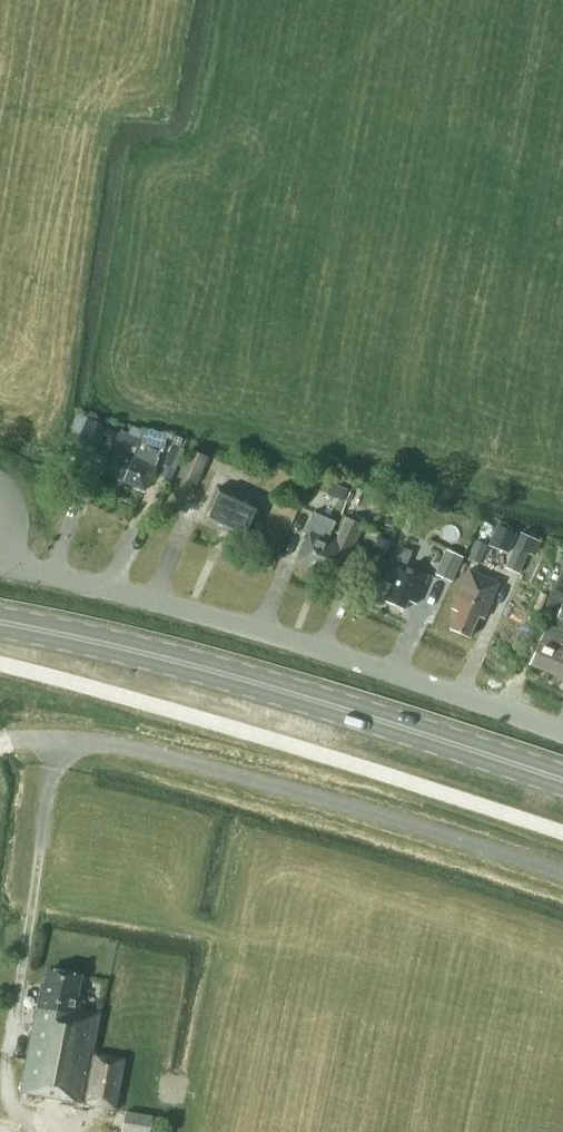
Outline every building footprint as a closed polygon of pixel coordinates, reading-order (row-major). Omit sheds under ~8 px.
[(76,411),(72,437),(87,439),(91,414),(76,411)] [(111,447),(101,471),(124,481),(138,448),(142,439),(121,430),(113,448),(111,447)] [(149,441),(145,451),(138,448),(124,481),(144,490),(158,458),(156,458),(161,446),(149,441)] [(176,469),(184,450),(173,445),(164,464),(176,469)] [(208,457),(189,449),(178,476),(197,484),(208,457)] [(203,520),(245,539),(260,507),(218,487),(203,520)] [(319,570),(336,536),(331,534),(337,519),(314,510),(305,530),(310,532),(298,561),(319,570)] [(336,536),(319,570),(344,581),(358,548),(353,546),(362,524),(344,516),(336,536)] [(520,572),(527,551),(528,550),(534,553),(540,539),(522,531),(515,546),(506,567),(520,572)] [(481,563),(490,544),(477,539),(470,557),(481,563)] [(394,562),(393,561),(385,581),(391,583),(385,599),(405,609),(409,600),(417,603),(428,575),(406,566),(412,551),(400,547),(394,562)] [(462,556),(448,550),(437,574),(452,580),(462,556)] [(486,619),(499,583),(468,569),(451,607),(458,610),(449,627),(470,636),(479,616),(486,619)] [(531,663),(548,671),(562,636),(562,592),(552,588),(543,612),(560,619),(556,627),(548,624),(531,663)] [(548,671),(562,678),(562,636),(548,671)] [(38,1006),(21,1089),(84,1102),(83,1104),(116,1110),(125,1057),(94,1051),(101,1012),(75,1007),(81,976),(50,970),(47,984),(45,984),(40,1007),(38,1006)] [(121,1131),(150,1131),(153,1115),(126,1110),(121,1131)]
